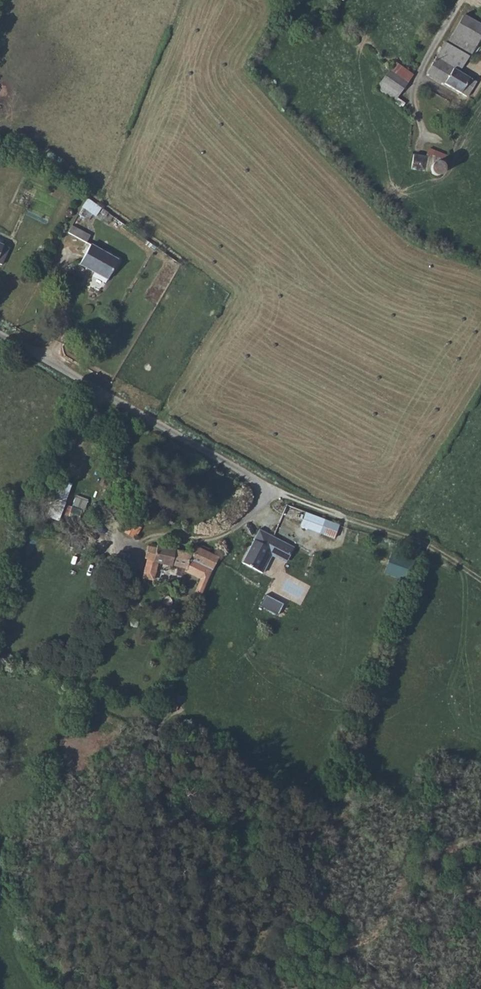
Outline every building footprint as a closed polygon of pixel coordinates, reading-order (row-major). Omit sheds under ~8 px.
[(436,56),(436,57),(457,69),(466,55),(470,55),(476,46),(480,47),(480,45),(480,23),(462,14),(447,43),(457,50),(450,63),(436,56)] [(447,43),(444,42),(436,56),(450,63),(457,50),(447,43)] [(457,69),(436,57),(428,72),(468,96),(477,81),(457,69)] [(376,87),(392,98),(404,106),(416,88),(389,70),(376,87)] [(429,89),(423,86),(419,92),(425,96),(429,89)] [(431,172),(432,176),(440,177),(444,173),(444,165),(449,155),(436,150),(432,156),(415,153),(413,167),(431,172)] [(87,197),(78,213),(93,221),(101,205),(87,197)] [(68,233),(87,240),(91,231),(71,224),(68,233)] [(0,243),(0,264),(2,265),(10,247),(0,243)] [(117,261),(89,245),(79,263),(106,279),(117,261)] [(59,519),(64,500),(53,497),(48,516),(59,519)] [(80,509),(72,505),(68,516),(85,523),(90,512),(92,513),(96,504),(84,499),(80,509)] [(337,525),(304,512),(299,525),(333,538),(337,525)] [(140,537),(144,530),(131,523),(126,531),(132,534),(132,533),(140,537)] [(292,546),(258,529),(250,543),(271,554),(285,561),(292,546)] [(271,554),(250,543),(241,562),(261,572),(271,554)] [(156,547),(149,546),(147,552),(146,552),(144,557),(147,558),(145,571),(154,573),(157,562),(172,566),(173,565),(187,568),(186,570),(202,579),(201,584),(206,587),(213,572),(214,570),(219,557),(196,546),(192,553),(157,545),(156,547)] [(390,551),(382,572),(409,582),(417,561),(390,551)] [(206,587),(201,584),(196,595),(202,598),(203,594),(206,587)]
